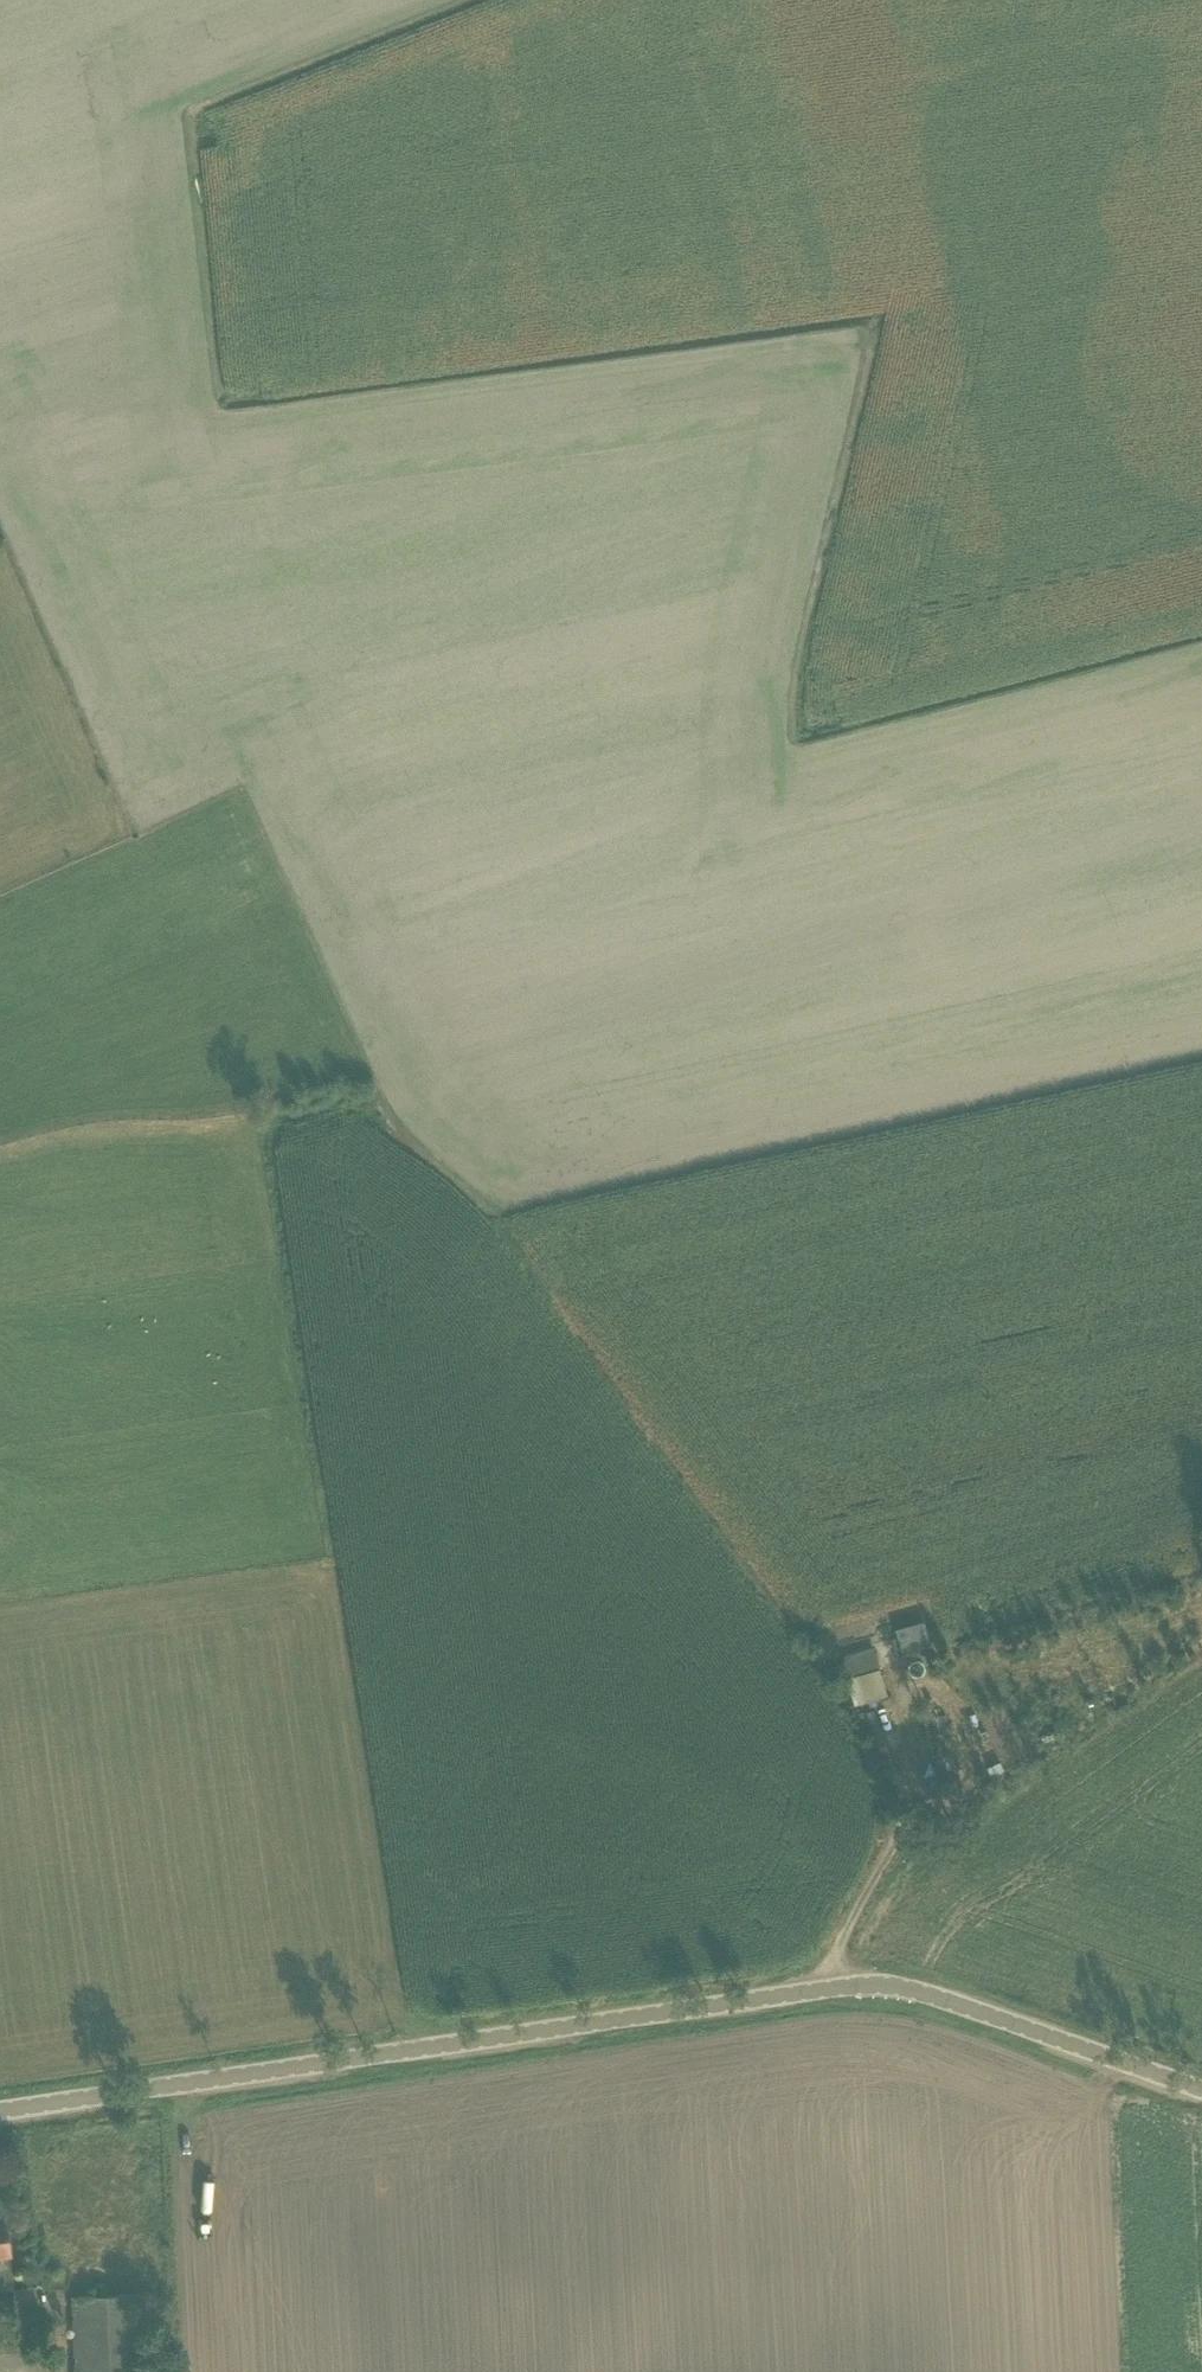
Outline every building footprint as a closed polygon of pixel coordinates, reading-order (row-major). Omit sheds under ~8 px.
[(896,1629),(904,1657),(933,1649),(925,1621),(896,1629)] [(842,1656),(849,1679),(882,1670),(875,1647),(842,1656)] [(1000,1761),(988,1768),(994,1780),(1007,1773),(1000,1761)] [(16,2285),(5,2219),(0,2220),(0,2288),(16,2285)] [(76,2371),(142,2371),(139,2294),(72,2297),(76,2371)]
